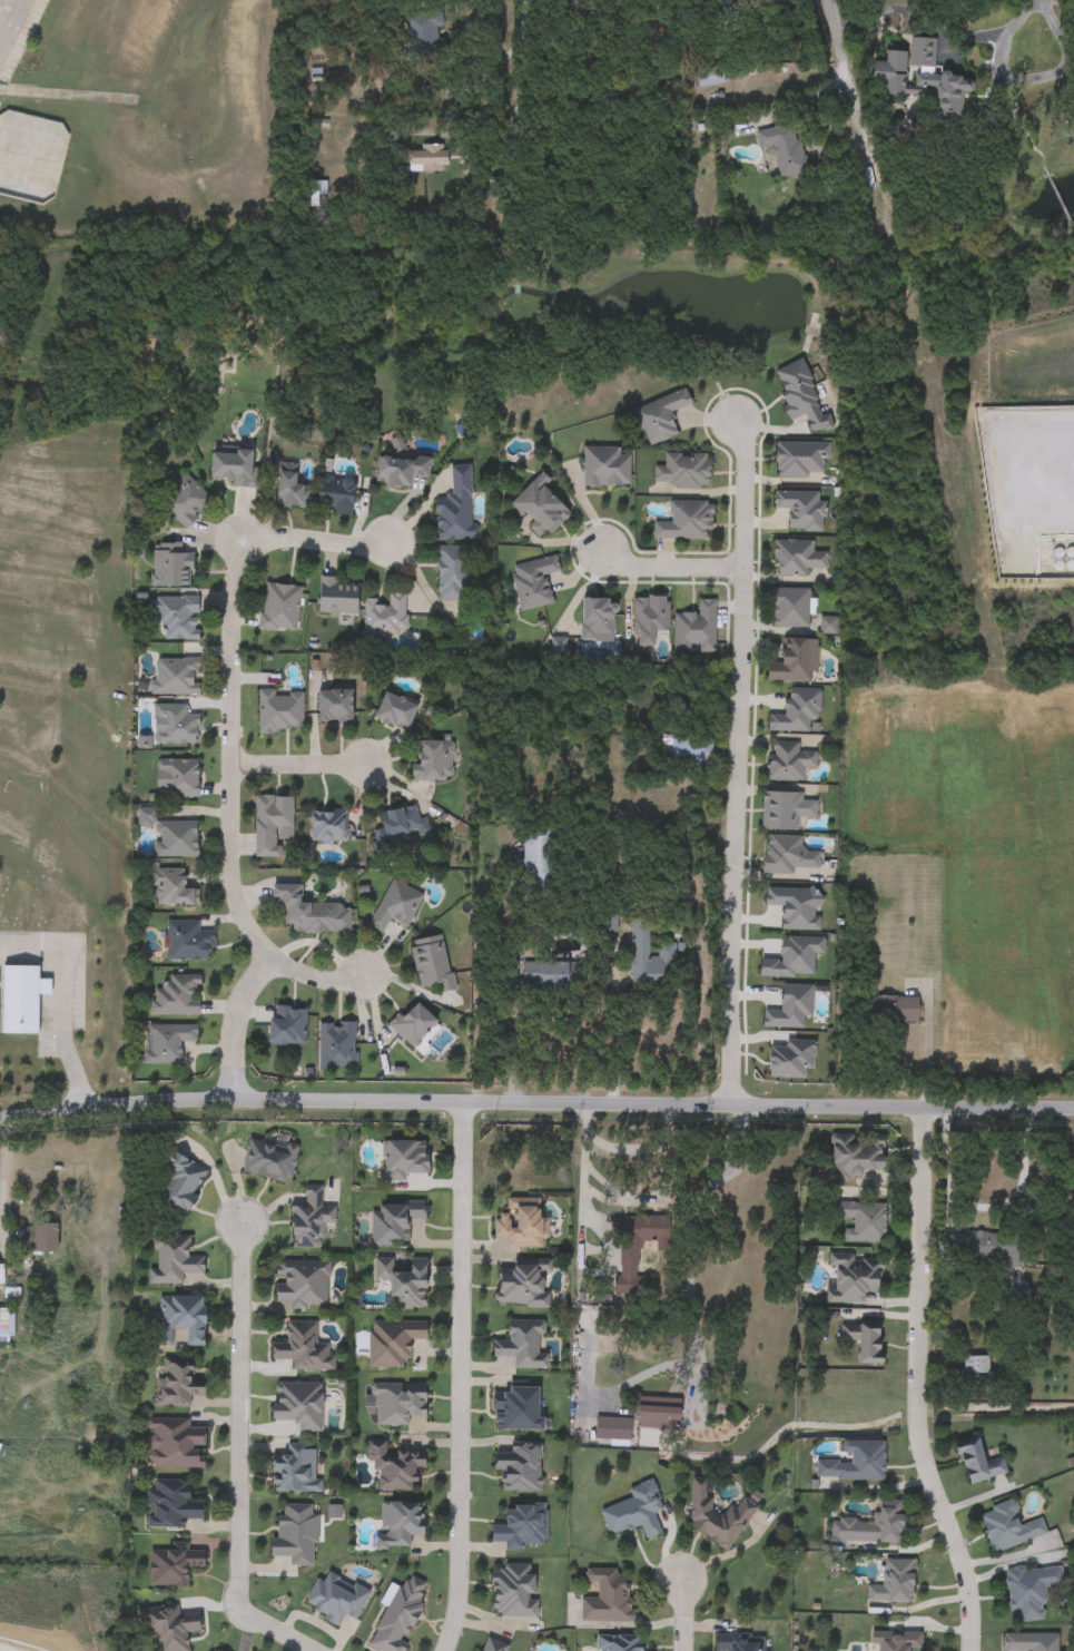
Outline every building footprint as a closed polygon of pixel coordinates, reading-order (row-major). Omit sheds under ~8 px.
[(405,13),(440,11),(442,37),(444,37),(446,58),(408,60),(405,13)] [(935,40),(933,76),(974,78),(973,95),(959,94),(959,101),(937,100),(938,90),(916,89),(917,68),(909,67),(910,39),(935,40)] [(886,63),(886,52),(906,52),(906,95),(873,94),(873,63),(886,63)] [(698,88),(696,70),(722,67),(725,85),(698,88)] [(757,131),(796,122),(807,173),(779,178),(772,146),(760,148),(757,131)] [(424,158),(424,146),(445,146),(445,174),(408,174),(408,158),(424,158)] [(326,181),(326,196),(319,196),(319,207),(308,207),(308,181),(326,181)] [(211,483),(214,450),(254,453),(253,465),(258,466),(257,487),(211,483)] [(427,479),(412,476),(411,490),(377,485),(381,453),(431,460),(427,479)] [(709,454),(709,489),(653,489),(653,466),(664,466),(664,454),(709,454)] [(472,524),(479,524),(479,540),(436,541),(436,499),(452,499),(451,466),(471,466),(472,524)] [(173,485),(185,473),(214,502),(185,530),(161,505),(177,490),(173,485)] [(314,509),(277,509),(277,474),(299,474),(299,484),(314,484),(314,509)] [(353,515),(317,513),(319,478),(355,481),(353,515)] [(570,513),(543,540),(510,507),(535,480),(570,513)] [(669,502),(712,502),(712,539),(654,539),(654,522),(669,522),(669,502)] [(152,546),(191,546),(191,587),(152,587),(152,546)] [(439,602),(439,547),(470,547),(470,602),(439,602)] [(511,566),(556,557),(560,573),(546,576),(553,605),(520,611),(511,566)] [(357,615),(321,615),(321,580),(357,580),(357,615)] [(264,584),(300,588),(296,633),(259,630),(264,584)] [(809,627),(771,627),(771,589),(809,589),(809,627)] [(406,594),(406,635),(363,633),(364,601),(387,601),(387,594),(406,594)] [(656,633),(656,647),(634,647),(634,597),(669,597),(669,633),(656,633)] [(165,640),(165,623),(149,623),(149,598),(198,598),(198,640),(165,640)] [(582,600),(613,600),(613,639),(582,639),(582,600)] [(715,601),(715,652),(699,652),(699,649),(674,649),(674,613),(698,615),(698,600),(715,601)] [(820,635),(820,619),(836,619),(836,635),(820,635)] [(812,684),(768,684),(768,665),(784,665),(784,640),(818,640),(818,675),(812,675),(812,684)] [(199,696),(154,696),(154,659),(199,659),(199,696)] [(318,721),(318,690),(352,690),(352,721),(318,721)] [(303,692),(303,734),(258,734),(258,692),(303,692)] [(406,733),(375,719),(386,694),(418,707),(406,733)] [(155,705),(187,705),(187,717),(198,717),(198,745),(155,745),(155,705)] [(712,740),(712,767),(671,767),(671,740),(712,740)] [(452,782),(416,782),(416,741),(452,741),(452,782)] [(817,751),(816,769),(805,769),(805,783),(767,782),(769,743),(800,744),(799,750),(817,751)] [(164,774),(156,774),(156,760),(198,760),(198,797),(164,797),(164,774)] [(804,795),(804,799),(817,799),(816,818),(798,817),(798,831),(762,829),(763,794),(804,795)] [(254,857),(254,796),(293,796),(293,839),(280,839),(280,857),(254,857)] [(380,812),(416,806),(418,818),(426,817),(430,834),(393,839),(394,852),(376,855),(372,831),(382,829),(380,812)] [(345,812),(345,842),(311,842),(311,812),(345,812)] [(155,822),(197,820),(197,857),(155,857),(154,825),(142,825),(142,814),(155,814),(155,822)] [(523,897),(523,827),(553,827),(553,897),(523,897)] [(802,836),(801,849),(820,851),(819,873),(763,869),(766,834),(802,836)] [(186,868),(186,887),(198,887),(198,905),(151,905),(151,868),(186,868)] [(370,925),(391,879),(424,895),(408,927),(390,918),(383,932),(370,925)] [(273,912),(273,885),(302,885),(302,904),(349,903),(351,932),(286,932),(286,912),(273,912)] [(631,987),(632,913),(649,914),(648,956),(663,956),(663,946),(673,946),(673,989),(631,987)] [(167,960),(167,921),(199,921),(199,931),(213,931),(213,960),(167,960)] [(420,987),(411,940),(443,934),(453,990),(439,992),(437,985),(420,987)] [(524,992),(524,962),(584,962),(584,991),(524,992)] [(2,1033),(2,965),(39,965),(39,1033),(2,1033)] [(199,1015),(151,1015),(151,989),(164,990),(165,974),(200,975),(199,1015)] [(918,996),(918,1022),(870,1022),(870,996),(918,996)] [(412,1048),(388,1024),(414,999),(437,1022),(412,1048)] [(270,1045),(272,1006),(305,1008),(305,1045),(270,1045)] [(355,1022),(356,1065),(333,1065),(333,1072),(319,1072),(319,1023),(355,1022)] [(183,1064),(147,1064),(147,1024),(197,1025),(197,1043),(183,1043),(183,1064)] [(830,1134),(885,1136),(884,1171),(861,1170),(861,1181),(829,1180),(830,1134)] [(292,1181),(244,1175),(248,1137),(296,1142),(292,1181)] [(383,1181),(383,1141),(428,1141),(428,1181),(383,1181)] [(185,1216),(155,1202),(170,1168),(160,1163),(166,1149),(207,1168),(185,1216)] [(290,1248),(289,1200),(304,1200),(304,1186),(322,1186),(322,1205),(335,1205),(335,1223),(324,1223),(324,1248),(290,1248)] [(494,1237),(494,1213),(506,1213),(506,1199),(540,1199),(540,1218),(549,1218),(549,1248),(508,1248),(508,1237),(494,1237)] [(885,1242),(844,1241),(844,1228),(853,1228),(853,1219),(830,1218),(830,1201),(886,1203),(885,1242)] [(408,1220),(408,1245),(372,1245),(371,1202),(424,1202),(424,1220),(408,1220)] [(646,1294),(614,1295),(614,1277),(618,1277),(617,1217),(669,1216),(670,1241),(644,1242),(646,1294)] [(58,1225),(58,1250),(18,1250),(18,1225),(58,1225)] [(1017,1232),(1017,1266),(969,1266),(969,1232),(1017,1232)] [(190,1236),(190,1256),(204,1256),(204,1274),(183,1274),(183,1284),(148,1284),(148,1268),(157,1268),(157,1236),(190,1236)] [(828,1303),(829,1255),(880,1256),(879,1304),(828,1303)] [(426,1258),(426,1308),(391,1307),(392,1280),(375,1280),(375,1258),(426,1258)] [(275,1306),(276,1260),(328,1261),(328,1307),(275,1306)] [(497,1261),(550,1260),(550,1306),(497,1307),(497,1261)] [(160,1296),(204,1295),(205,1345),(186,1346),(186,1331),(160,1331),(160,1296)] [(514,1368),(514,1357),(493,1357),(493,1340),(508,1340),(508,1320),(545,1320),(545,1368),(514,1368)] [(292,1370),(292,1359),(273,1359),(273,1342),(286,1343),(286,1321),(317,1321),(317,1345),(335,1345),(335,1370),(292,1370)] [(370,1321),(427,1323),(426,1368),(368,1367),(370,1321)] [(883,1364),(860,1364),(859,1340),(844,1342),(844,1321),(881,1321),(883,1364)] [(988,1357),(988,1375),(963,1375),(963,1357),(988,1357)] [(193,1364),(193,1385),(204,1385),(204,1407),(156,1407),(156,1364),(193,1364)] [(322,1432),(297,1432),(297,1421),(274,1421),(274,1383),(322,1383),(322,1432)] [(426,1383),(426,1425),(371,1426),(371,1384),(426,1383)] [(494,1431),(494,1385),(541,1384),(542,1429),(494,1431)] [(681,1407),(681,1428),(638,1428),(638,1407),(681,1407)] [(630,1418),(630,1441),(595,1441),(595,1418),(630,1418)] [(204,1468),(147,1468),(148,1419),(191,1419),(190,1426),(205,1426),(204,1468)] [(967,1484),(958,1442),(979,1437),(985,1461),(1003,1456),(1007,1475),(967,1484)] [(884,1442),(883,1481),(816,1480),(817,1458),(843,1458),(844,1441),(884,1442)] [(425,1452),(425,1470),(415,1470),(416,1491),(372,1491),(371,1442),(386,1442),(387,1452),(425,1452)] [(540,1491),(496,1491),(497,1443),(540,1444),(540,1491)] [(318,1445),(318,1492),(272,1492),(272,1445),(318,1445)] [(190,1480),(190,1502),(204,1502),(204,1520),(186,1520),(186,1530),(146,1529),(146,1490),(152,1490),(154,1480),(190,1480)] [(661,1534),(646,1540),(641,1526),(609,1537),(600,1511),(632,1500),(628,1488),(652,1480),(662,1511),(654,1513),(661,1534)] [(691,1480),(710,1480),(710,1506),(716,1510),(736,1510),(742,1497),(757,1506),(729,1552),(691,1529),(691,1480)] [(830,1542),(830,1519),(871,1520),(873,1513),(879,1513),(879,1501),(903,1501),(901,1543),(830,1542)] [(979,1512),(1014,1502),(1021,1524),(1042,1519),(1047,1535),(992,1553),(979,1512)] [(408,1549),(378,1549),(378,1503),(424,1503),(424,1535),(408,1535),(408,1549)] [(316,1505),(316,1565),(290,1565),(290,1559),(274,1559),(275,1504),(316,1505)] [(544,1504),(544,1544),(522,1544),(523,1551),(506,1551),(505,1542),(492,1542),(492,1526),(506,1526),(506,1505),(544,1504)] [(187,1588),(147,1588),(147,1550),(205,1550),(205,1568),(187,1568),(187,1588)] [(867,1602),(867,1585),(883,1585),(883,1560),(913,1560),(913,1602),(867,1602)] [(1011,1611),(1005,1571),(1061,1565),(1063,1585),(1043,1588),(1046,1619),(1017,1622),(1016,1611),(1011,1611)] [(536,1616),(492,1616),(492,1566),(530,1566),(530,1574),(536,1574),(536,1616)] [(629,1621),(582,1622),(581,1596),(598,1596),(597,1584),(585,1584),(585,1570),(628,1569),(629,1621)] [(407,1643),(404,1650),(380,1650),(368,1645),(404,1573),(430,1585),(402,1641),(407,1643)] [(186,1632),(188,1650),(160,1650),(158,1634),(144,1637),(141,1610),(179,1606),(180,1614),(198,1613),(200,1631),(186,1632)] [(909,1650),(879,1650),(879,1645),(873,1645),(873,1631),(922,1631),(922,1650),(909,1650)] [(768,1635),(767,1650),(716,1650),(716,1634),(768,1635)] [(1028,1650),(1003,1650),(1003,1634),(1057,1634),(1057,1650),(1028,1650)] [(642,1635),(642,1650),(598,1650),(599,1635),(642,1635)] [(510,1644),(508,1650),(482,1650),(486,1637),(510,1644)]
